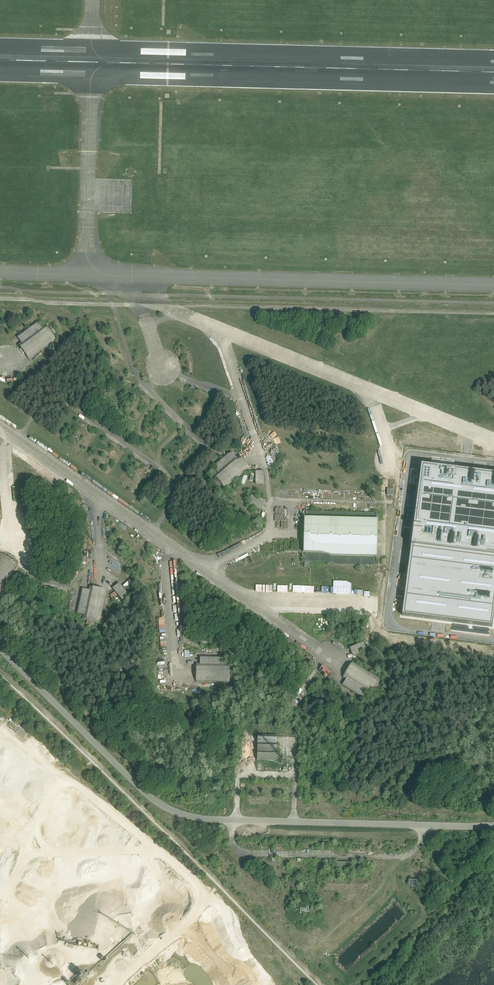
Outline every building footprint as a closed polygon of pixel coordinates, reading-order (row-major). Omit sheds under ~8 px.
[(38,325),(17,340),(21,345),(18,347),(30,363),(57,343),(53,338),(56,336),(52,329),(48,332),(45,327),(41,330),(38,325)] [(235,458),(231,453),(212,469),(216,474),(213,477),(217,481),(213,484),(219,490),(222,487),(225,492),(251,470),(238,455),(235,458)] [(421,466),(402,615),(492,627),(493,608),(493,475),(421,466)] [(264,487),(264,472),(255,472),(256,487),(264,487)] [(265,503),(251,498),(247,508),(262,513),(265,503)] [(377,514),(306,512),(305,518),(304,518),(303,555),(305,556),(304,569),(310,569),(310,566),(312,566),(312,564),(375,566),(376,557),(377,557),(378,520),(376,520),(377,514)] [(0,558),(0,599),(18,568),(0,558)] [(129,597),(119,586),(113,591),(122,603),(129,597)] [(108,593),(89,589),(88,592),(82,591),(77,615),(83,617),(82,621),(87,623),(87,626),(94,628),(95,624),(101,625),(108,593)] [(363,645),(349,650),(353,658),(367,653),(363,645)] [(225,659),(200,659),(200,665),(196,665),(196,684),(230,685),(230,679),(234,679),(234,671),(230,671),(230,665),(225,665),(225,659)] [(381,681),(352,664),(342,680),(345,682),(342,687),(364,701),(367,695),(371,698),(374,693),(377,695),(381,688),(378,686),(381,681)] [(277,738),(258,738),(257,762),(277,763),(277,738)] [(298,882),(285,882),(285,884),(288,884),(288,890),(300,890),(300,879),(298,879),(298,882)]
